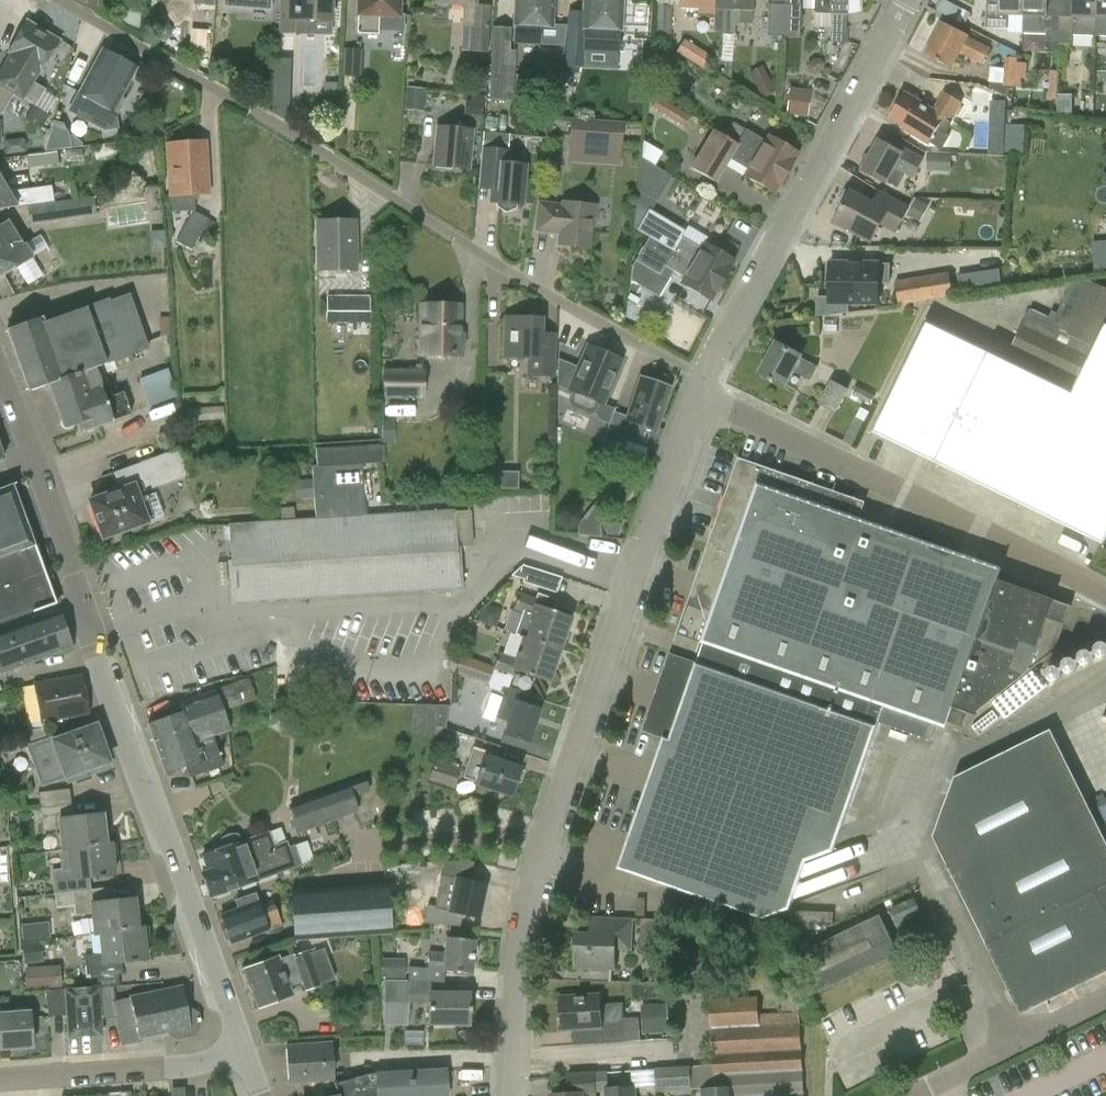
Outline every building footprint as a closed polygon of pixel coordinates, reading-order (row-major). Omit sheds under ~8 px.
[(98,13),(100,0),(73,0),(98,13)] [(331,21),(332,0),(280,0),(279,34),(332,35),(332,21),(331,21)] [(356,35),(379,36),(380,16),(399,16),(399,0),(358,0),(356,35)] [(475,5),(475,0),(433,0),(432,3),(463,5),(461,48),(468,48),(468,51),(488,52),(491,5),(475,5)] [(513,43),(539,45),(540,25),(552,26),(553,0),(515,0),(513,43)] [(584,28),(583,51),(618,53),(619,30),(621,30),(622,0),(584,0),(582,28),(584,28)] [(735,23),(736,0),(680,0),(680,9),(698,10),(698,14),(714,14),(713,32),(723,33),(734,34),(735,23)] [(735,23),(752,24),(753,0),(736,0),(735,23)] [(785,5),(784,36),(798,37),(800,0),(785,0),(785,5)] [(813,14),(813,27),(830,28),(831,0),(814,0),(813,14)] [(847,0),(831,0),(830,28),(830,42),(847,43),(847,29),(846,29),(846,15),(847,15),(847,0)] [(939,9),(962,18),(967,7),(948,0),(943,0),(939,9)] [(1023,15),(1023,0),(987,0),(986,27),(1009,28),(1009,14),(1023,15)] [(1023,15),(1022,33),(1046,34),(1046,43),(1059,44),(1060,0),(1023,0),(1023,15)] [(1059,44),(1072,44),(1072,34),(1096,35),(1096,31),(1099,31),(1100,0),(1060,0),(1059,44)] [(657,4),(656,38),(671,39),(672,4),(657,4)] [(767,36),(784,36),(785,5),(768,4),(767,36)] [(9,53),(0,69),(0,114),(2,114),(13,95),(24,101),(25,99),(36,106),(45,89),(34,83),(41,72),(59,40),(26,21),(7,52),(9,53)] [(951,68),(959,52),(982,64),(990,48),(967,37),(968,35),(942,22),(925,54),(951,68)] [(567,27),(564,69),(582,70),(583,51),(584,28),(582,28),(567,27)] [(683,41),(676,52),(704,69),(711,58),(683,41)] [(1005,56),(1003,86),(1022,86),(1022,79),(1026,79),(1027,62),(1018,62),(1018,53),(1001,44),(997,53),(1005,56)] [(102,49),(78,93),(70,109),(105,127),(136,68),(102,49)] [(343,50),(342,76),(361,77),(363,51),(343,50)] [(487,99),(504,101),(510,52),(493,50),(487,99)] [(291,104),(291,86),(273,86),(273,103),(291,104)] [(786,115),(807,117),(810,90),(789,88),(786,115)] [(927,143),(928,142),(942,150),(950,135),(946,132),(952,123),(950,122),(962,102),(944,91),(932,110),(906,94),(891,118),(904,126),(903,128),(927,143)] [(991,91),(984,111),(1003,118),(1010,98),(991,91)] [(686,125),(692,113),(658,96),(653,108),(686,125)] [(569,143),(622,147),(624,122),(570,119),(569,143)] [(48,147),(68,148),(69,122),(50,121),(48,147)] [(453,166),(453,168),(470,170),(474,132),(440,129),(436,167),(437,167),(438,165),(453,166)] [(745,129),(736,144),(786,174),(798,154),(768,135),(764,141),(745,129)] [(730,159),(747,169),(744,175),(774,194),(786,174),(736,144),(713,130),(690,167),(716,183),(730,159)] [(879,140),(870,155),(868,154),(866,154),(860,164),(861,167),(863,168),(862,170),(898,190),(905,175),(913,179),(924,159),(902,147),(900,151),(879,140)] [(170,196),(209,193),(206,141),(167,143),(170,196)] [(46,153),(10,158),(11,171),(63,165),(64,165),(62,151),(46,153)] [(516,214),(517,210),(523,211),(527,171),(510,170),(511,156),(483,153),(480,193),(494,195),(493,208),(499,209),(499,212),(507,218),(516,214)] [(926,170),(951,172),(952,154),(927,153),(926,170)] [(641,158),(638,191),(656,201),(671,176),(641,158)] [(16,206),(15,204),(28,203),(27,193),(11,196),(0,178),(0,208),(16,206)] [(851,191),(850,193),(845,191),(838,204),(843,207),(834,222),(871,243),(880,225),(895,233),(910,206),(879,190),(872,203),(851,191)] [(703,243),(700,248),(681,237),(685,231),(651,211),(656,201),(638,191),(637,203),(649,210),(637,230),(649,237),(723,281),(735,261),(703,243)] [(31,225),(96,215),(94,201),(93,197),(76,200),(28,207),(31,225)] [(588,248),(593,206),(563,203),(563,206),(539,203),(536,231),(559,233),(558,244),(588,248)] [(192,211),(177,242),(192,250),(201,232),(211,237),(216,223),(192,211)] [(317,220),(317,270),(356,270),(356,220),(317,220)] [(17,266),(28,285),(43,275),(25,244),(23,246),(8,221),(0,225),(0,272),(13,264),(15,267),(17,266)] [(673,271),(683,277),(680,283),(711,302),(723,281),(649,237),(632,266),(630,281),(658,296),(673,271)] [(1095,266),(1105,266),(1105,238),(1094,239),(1095,266)] [(831,261),(830,297),(817,297),(817,316),(828,316),(848,312),(848,305),(877,305),(877,284),(890,284),(890,264),(877,263),(877,261),(831,261)] [(899,304),(954,295),(950,271),(895,280),(899,304)] [(1010,350),(1074,381),(1105,318),(1105,288),(1089,280),(1072,282),(1051,327),(1027,315),(1010,350)] [(81,432),(113,420),(131,414),(123,393),(112,397),(104,376),(117,371),(116,368),(134,361),(132,355),(149,349),(129,294),(110,301),(109,298),(43,322),(41,317),(7,329),(29,391),(48,384),(64,428),(78,423),(81,432)] [(369,296),(326,295),(326,298),(312,297),(312,314),(326,314),(326,334),(376,335),(377,302),(373,302),(369,301),(369,296)] [(420,354),(459,355),(460,306),(421,305),(420,354)] [(557,334),(541,333),(542,318),(505,317),(504,356),(527,357),(526,376),(555,377),(557,334)] [(1103,544),(1105,537),(1105,324),(1072,393),(927,322),(873,432),(1103,544)] [(785,386),(794,371),(810,380),(818,365),(775,342),(759,372),(785,386)] [(569,389),(572,390),(568,401),(571,408),(588,415),(596,413),(600,402),(603,403),(621,360),(587,346),(578,368),(557,359),(557,385),(569,390),(569,389)] [(150,406),(179,395),(168,367),(139,378),(150,406)] [(384,369),(383,398),(424,399),(425,370),(384,369)] [(640,378),(627,417),(613,412),(604,440),(623,446),(625,441),(656,451),(663,430),(657,429),(670,388),(640,378)] [(818,405),(836,414),(849,388),(831,379),(818,405)] [(382,421),(381,442),(393,442),(394,421),(382,421)] [(164,450),(175,446),(170,431),(159,434),(164,450)] [(454,510),(365,515),(361,464),(381,463),(380,444),(316,447),(317,466),(312,467),(315,519),(230,525),(236,602),(459,587),(454,510)] [(184,469),(177,449),(138,462),(145,483),(184,469)] [(1071,605),(1054,599),(999,580),(1002,568),(859,518),(864,502),(739,458),(643,730),(664,738),(619,868),(764,919),(791,905),(808,857),(835,847),(884,706),(945,727),(947,721),(962,726),(966,712),(975,715),(976,714),(975,713),(1055,652),(1071,605)] [(485,463),(484,488),(518,489),(518,471),(498,471),(498,463),(485,463)] [(12,481),(0,486),(0,624),(56,603),(12,481)] [(141,483),(134,485),(134,483),(88,500),(102,539),(148,522),(147,521),(163,515),(155,493),(146,497),(141,483)] [(522,581),(534,585),(539,570),(526,566),(522,581)] [(515,634),(522,636),(560,649),(570,618),(536,606),(538,600),(519,593),(513,609),(523,612),(515,634)] [(72,647),(59,610),(0,631),(0,670),(1,672),(72,647)] [(518,654),(516,659),(499,653),(494,666),(459,654),(453,672),(474,679),(488,684),(493,670),(512,676),(514,669),(549,681),(560,649),(522,636),(517,650),(518,654)] [(41,722),(89,713),(82,676),(34,685),(41,722)] [(181,702),(184,711),(148,722),(165,775),(186,768),(189,778),(224,766),(213,737),(231,730),(224,710),(255,699),(248,678),(181,702)] [(495,717),(508,722),(504,734),(529,742),(540,709),(517,702),(520,693),(502,687),(502,689),(501,692),(504,693),(495,717)] [(1105,703),(955,777),(933,837),(1021,1014),(1105,972),(1105,703)] [(414,705),(411,733),(442,736),(443,728),(445,728),(447,708),(414,705)] [(43,785),(65,777),(109,761),(102,741),(105,736),(102,730),(97,728),(96,724),(49,741),(44,728),(25,732),(43,785)] [(464,776),(476,781),(475,785),(511,796),(516,781),(519,782),(522,772),(519,771),(520,767),(495,759),(496,755),(473,748),(464,776)] [(435,760),(428,781),(454,789),(460,769),(435,760)] [(288,805),(299,833),(333,821),(358,812),(353,797),(370,791),(365,777),(299,801),(288,805)] [(38,792),(40,809),(71,805),(70,789),(38,792)] [(102,814),(85,816),(71,805),(40,809),(43,831),(60,829),(62,850),(67,849),(67,848),(106,844),(106,843),(102,814)] [(257,879),(282,871),(300,864),(294,845),(289,847),(287,841),(273,846),(268,832),(243,841),(238,834),(235,834),(231,834),(227,834),(224,836),(221,838),(219,840),(220,849),(203,855),(208,870),(201,873),(210,897),(257,880),(257,879)] [(111,843),(106,843),(106,844),(67,848),(67,849),(70,869),(52,871),(55,893),(91,889),(89,877),(114,874),(111,843)] [(424,922),(431,923),(459,926),(462,914),(477,917),(484,885),(441,875),(434,907),(428,906),(424,922)] [(389,933),(386,884),(292,890),(295,933),(296,940),(377,934),(389,933)] [(91,890),(91,889),(55,893),(56,908),(74,906),(75,915),(92,913),(94,934),(100,934),(99,933),(138,928),(138,927),(135,898),(117,900),(103,889),(91,890)] [(225,939),(229,940),(230,943),(266,930),(267,931),(282,925),(273,901),(258,906),(257,903),(258,903),(254,894),(236,901),(239,908),(220,915),(225,927),(222,931),(225,939)] [(897,924),(922,913),(914,898),(890,908),(897,924)] [(898,954),(880,915),(807,950),(808,997),(898,954)] [(591,917),(590,934),(576,933),(575,967),(614,968),(615,950),(633,950),(633,919),(591,917)] [(641,918),(640,947),(656,947),(657,918),(641,918)] [(143,927),(138,927),(138,928),(99,933),(100,934),(102,954),(84,956),(86,979),(97,979),(98,987),(114,987),(119,987),(119,976),(122,975),(122,961),(146,959),(143,927)] [(42,928),(22,928),(22,947),(42,947),(42,928)] [(444,981),(444,970),(471,973),(473,957),(476,956),(477,948),(474,947),(475,939),(447,937),(445,954),(429,953),(428,968),(410,967),(409,981),(444,981)] [(305,992),(322,986),(308,948),(278,960),(277,957),(261,963),(257,960),(248,963),(247,968),(244,969),(258,1007),(292,994),(289,988),(301,983),(305,992)] [(26,989),(60,987),(59,963),(25,964),(26,989)] [(409,995),(429,996),(429,1024),(468,1024),(469,993),(444,993),(444,981),(409,981),(384,981),(383,1025),(408,1026),(409,995)] [(101,1031),(100,1019),(98,987),(65,990),(45,991),(49,1017),(67,1016),(68,1033),(91,1032),(95,1036),(101,1035),(101,1031)] [(194,1010),(184,1004),(181,987),(131,997),(131,998),(114,1001),(114,987),(98,987),(100,1019),(115,1018),(121,1045),(142,1041),(141,1037),(166,1032),(175,1038),(190,1035),(197,1025),(194,1010)] [(622,1002),(601,1004),(600,994),(560,997),(563,1029),(573,1029),(574,1044),(625,1041),(622,1002)] [(702,1088),(702,1095),(804,1095),(800,1011),(759,1014),(758,997),(709,999),(715,1088),(702,1088)] [(32,1046),(29,1011),(10,1013),(9,998),(0,998),(0,1049),(32,1046)] [(668,1031),(667,1001),(642,1002),(643,1032),(668,1031)] [(289,1082),(334,1079),(332,1042),(286,1045),(289,1082)] [(657,1084),(657,1094),(691,1092),(690,1067),(656,1069),(657,1084)] [(446,1068),(375,1072),(375,1073),(370,1074),(334,1083),(337,1095),(448,1095),(446,1068)] [(595,1072),(596,1092),(605,1091),(605,1095),(634,1095),(634,1088),(634,1085),(633,1085),(608,1087),(607,1071),(595,1072)] [(583,1095),(596,1095),(596,1092),(595,1072),(567,1074),(568,1093),(550,1094),(550,1095),(584,1095),(583,1095)]
